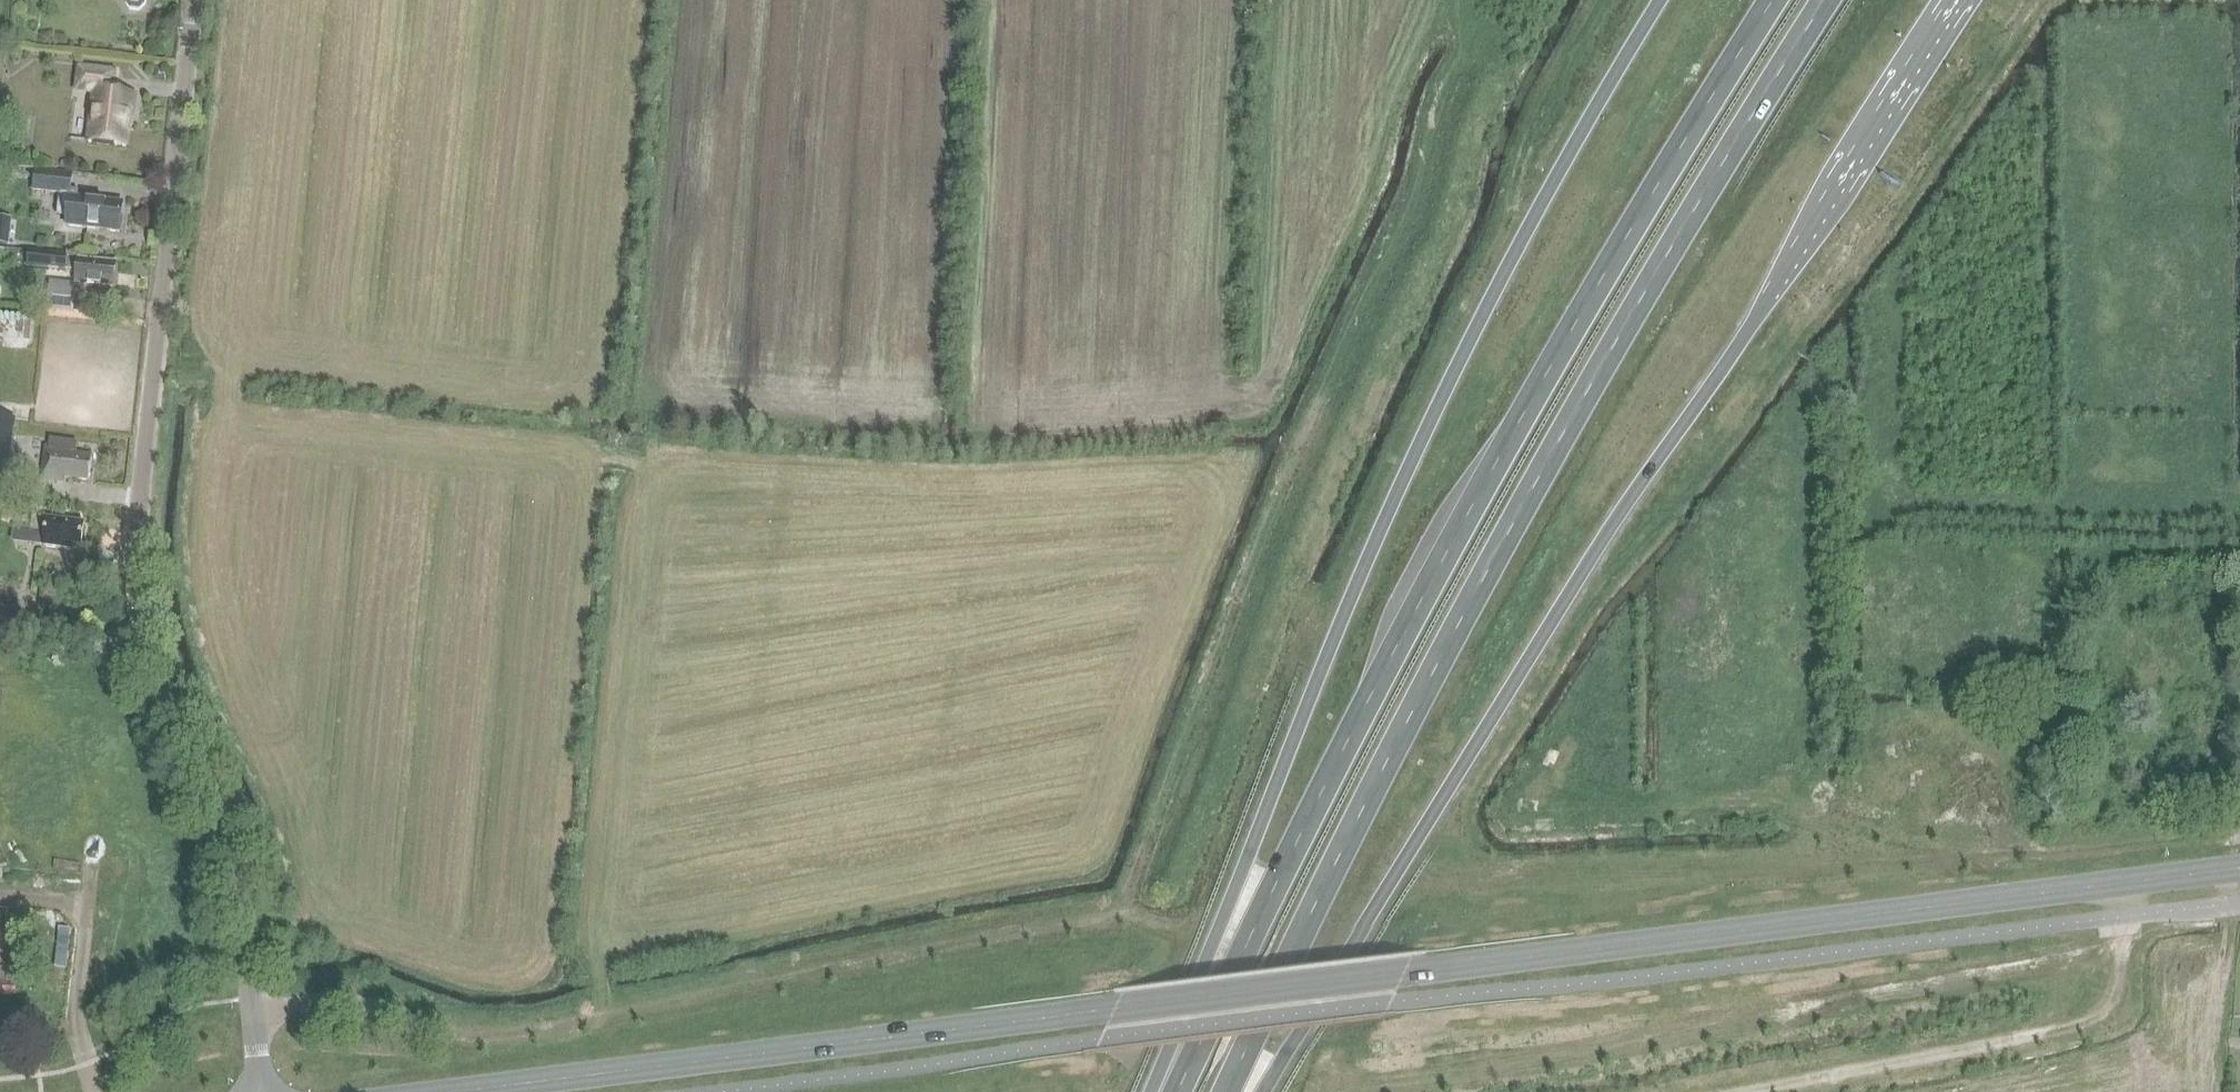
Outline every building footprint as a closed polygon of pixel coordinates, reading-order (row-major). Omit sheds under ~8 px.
[(125,1),(129,9),(138,10),(145,4),(145,0),(125,0),(125,1)] [(79,92),(98,94),(92,145),(130,149),(133,118),(136,118),(138,98),(115,95),(117,73),(82,69),(79,92)] [(124,213),(90,209),(91,202),(72,200),(75,177),(37,173),(35,192),(62,195),(59,217),(69,218),(68,228),(86,230),(86,231),(121,235),(124,213)] [(9,232),(11,219),(0,218),(0,231),(9,232)] [(28,250),(26,267),(43,269),(82,273),(81,285),(115,288),(117,265),(81,262),(82,256),(45,252),(28,250)] [(73,312),(76,284),(49,281),(46,310),(73,312)] [(0,418),(0,480),(3,480),(13,420),(0,418)] [(53,450),(48,449),(44,481),(68,484),(69,479),(92,482),(95,459),(78,457),(80,445),(54,442),(53,450)] [(46,547),(83,552),(86,526),(49,521),(49,520),(36,518),(33,542),(46,543),(46,547)] [(59,928),(57,945),(67,946),(69,929),(59,928)]
